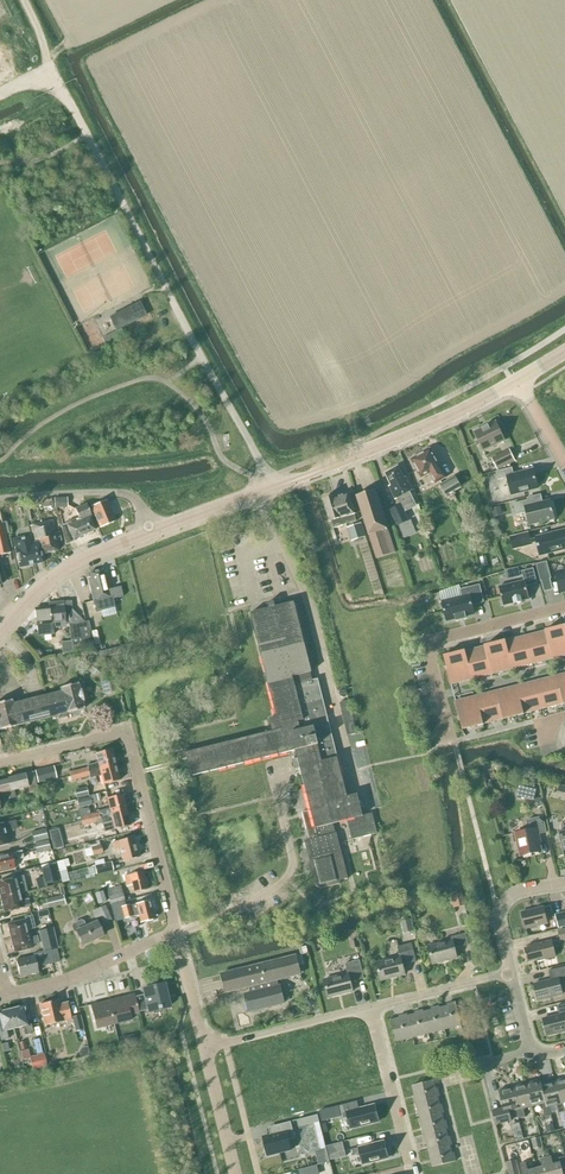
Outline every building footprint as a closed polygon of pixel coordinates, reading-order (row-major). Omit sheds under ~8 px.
[(146,316),(139,303),(110,318),(117,331),(146,316)] [(305,346),(311,358),(329,349),(322,336),(305,346)] [(482,428),(482,429),(474,432),(483,451),(505,441),(496,422),(488,426),(488,425),(482,428)] [(430,449),(411,460),(421,478),(433,471),(437,479),(444,475),(440,467),(430,449)] [(493,461),(498,471),(515,462),(512,456),(506,459),(504,456),(493,461)] [(389,486),(395,500),(412,491),(406,478),(404,479),(398,467),(385,474),(391,485),(389,486)] [(514,475),(512,468),(496,472),(498,481),(507,479),(511,495),(538,488),(533,470),(514,475)] [(460,487),(454,477),(440,485),(446,495),(460,487)] [(356,496),(369,535),(376,558),(395,553),(375,490),(356,496)] [(335,496),(324,500),(330,522),(331,521),(333,528),(357,521),(355,514),(348,494),(335,498),(335,496)] [(54,498),(55,508),(67,508),(67,498),(54,498)] [(54,511),(51,499),(41,501),(43,509),(45,509),(47,513),(54,511)] [(549,501),(535,505),(534,499),(513,504),(516,515),(526,512),(529,526),(539,523),(539,522),(554,519),(549,501)] [(115,522),(107,501),(91,507),(100,528),(115,522)] [(86,504),(75,509),(78,517),(66,523),(67,524),(61,526),(66,545),(74,542),(73,539),(95,530),(90,517),(91,516),(86,504)] [(390,510),(397,525),(407,520),(403,511),(400,505),(390,510)] [(493,517),(503,515),(500,506),(491,509),(493,517)] [(9,553),(5,535),(9,533),(4,510),(0,511),(0,555),(9,553)] [(32,535),(34,542),(38,541),(42,555),(58,551),(56,542),(61,541),(59,532),(55,533),(52,522),(31,526),(33,535),(32,535)] [(361,523),(347,528),(352,542),(366,537),(361,523)] [(537,547),(539,556),(564,549),(564,530),(535,538),(537,547)] [(528,532),(509,537),(512,550),(531,545),(528,532)] [(42,555),(38,541),(34,542),(32,535),(13,539),(19,568),(43,563),(42,555)] [(482,567),(488,565),(486,556),(480,557),(482,567)] [(541,582),(551,579),(547,562),(536,565),(541,582)] [(512,575),(516,577),(520,576),(518,567),(511,569),(512,575)] [(521,601),(529,599),(525,586),(536,583),(532,568),(521,571),(523,581),(498,587),(503,606),(514,603),(514,604),(521,602),(521,601)] [(102,570),(89,573),(91,578),(87,579),(93,602),(98,600),(103,619),(117,615),(109,582),(106,583),(102,570)] [(557,573),(561,592),(564,591),(564,571),(557,573)] [(471,601),(473,600),(474,604),(482,602),(479,586),(461,590),(462,597),(442,602),(446,621),(455,618),(456,621),(465,618),(464,616),(474,614),(471,601)] [(309,840),(305,841),(316,887),(320,889),(340,884),(342,881),(348,879),(337,833),(335,833),(333,824),(347,820),(352,840),(377,833),(372,813),(364,815),(358,794),(348,796),(318,679),(295,685),(293,677),(312,672),(294,602),(276,607),(274,601),(268,603),(269,608),(250,613),(277,718),(270,719),(273,730),(181,753),(182,761),(188,759),(192,776),(296,750),(311,810),(302,812),(309,840)] [(54,635),(53,629),(66,627),(65,625),(68,625),(73,624),(72,617),(65,617),(63,602),(48,603),(49,608),(35,609),(36,625),(37,625),(38,636),(54,635)] [(88,622),(73,624),(68,625),(71,642),(61,645),(61,647),(53,649),(55,655),(82,649),(82,647),(91,645),(88,622)] [(545,630),(553,659),(560,657),(560,658),(561,657),(560,654),(564,653),(564,625),(545,630)] [(545,630),(525,635),(532,664),(533,664),(532,661),(539,659),(539,660),(540,660),(539,659),(544,658),(545,658),(551,656),(552,660),(553,659),(545,630)] [(111,648),(126,645),(123,633),(109,636),(111,648)] [(525,635),(505,640),(512,670),(513,669),(512,666),(519,665),(519,664),(524,663),(524,664),(525,663),(524,663),(531,661),(532,665),(532,664),(525,635)] [(505,640),(485,645),(492,675),(493,675),(492,671),(498,670),(499,670),(499,669),(504,668),(504,672),(505,671),(512,669),(512,670),(505,640)] [(485,645),(465,650),(472,680),(473,680),(472,676),(479,675),(479,674),(484,673),(484,674),(484,673),(491,671),(492,675),(485,645)] [(89,656),(97,655),(95,647),(88,648),(89,656)] [(120,648),(106,651),(107,657),(122,654),(120,648)] [(465,650),(444,656),(452,685),(451,682),(458,680),(459,680),(464,678),(464,682),(465,682),(465,681),(472,679),(472,680),(465,650)] [(93,675),(101,673),(99,666),(91,667),(93,675)] [(557,675),(564,704),(564,673),(557,675)] [(537,680),(544,709),(564,704),(557,675),(556,675),(557,678),(551,680),(550,680),(545,681),(538,683),(537,680)] [(102,683),(105,694),(118,691),(115,679),(102,683)] [(517,685),(524,714),(544,709),(537,680),(536,680),(537,683),(530,685),(525,686),(518,688),(517,685)] [(0,703),(0,730),(84,708),(78,683),(60,688),(61,692),(13,704),(12,700),(0,703)] [(497,690),(504,719),(524,714),(517,685),(516,685),(510,687),(509,687),(510,690),(505,691),(504,691),(498,693),(497,690)] [(477,695),(484,724),(504,719),(497,690),(496,690),(497,693),(490,695),(485,696),(484,696),(485,696),(478,698),(477,695)] [(457,700),(456,700),(463,729),(484,724),(477,695),(476,695),(469,697),(469,700),(465,701),(464,701),(457,703),(457,700)] [(80,778),(90,776),(89,772),(116,765),(112,749),(96,754),(98,763),(86,766),(87,768),(78,770),(80,778)] [(116,765),(89,772),(90,776),(90,778),(101,776),(103,785),(120,781),(116,765)] [(35,771),(38,783),(56,778),(53,767),(35,771)] [(71,781),(80,778),(78,770),(69,773),(71,781)] [(30,794),(38,792),(33,772),(25,774),(28,787),(30,794)] [(7,798),(8,800),(15,798),(14,791),(28,787),(25,774),(0,780),(0,799),(7,798)] [(74,790),(77,799),(88,796),(86,787),(74,790)] [(529,797),(534,798),(536,789),(529,788),(528,794),(529,797)] [(92,823),(101,821),(100,817),(127,810),(123,795),(107,799),(109,809),(99,811),(99,813),(92,815),(90,815),(92,823)] [(79,808),(90,805),(89,798),(77,800),(79,808)] [(90,815),(92,815),(90,810),(79,812),(81,818),(90,815)] [(100,817),(101,821),(102,825),(113,822),(115,830),(131,826),(127,810),(100,817)] [(83,826),(92,823),(90,815),(81,818),(83,826)] [(515,833),(520,856),(541,852),(537,835),(546,833),(543,817),(528,820),(530,830),(515,833)] [(8,844),(5,832),(17,829),(15,821),(3,824),(0,824),(0,846),(8,844)] [(101,839),(98,828),(84,832),(87,842),(101,839)] [(34,843),(48,839),(46,829),(31,833),(34,843)] [(139,858),(134,837),(112,843),(114,850),(120,849),(123,861),(139,858)] [(34,844),(37,854),(51,851),(48,840),(34,844)] [(91,848),(93,856),(103,854),(101,845),(91,848)] [(15,868),(13,859),(17,858),(18,860),(24,859),(22,851),(0,856),(0,872),(15,868)] [(59,872),(66,870),(64,860),(57,862),(59,872)] [(94,866),(96,875),(105,873),(113,871),(111,862),(94,866)] [(59,882),(55,865),(41,869),(45,885),(59,882)] [(62,883),(69,881),(66,870),(59,872),(62,883)] [(132,886),(133,893),(147,890),(142,872),(124,876),(127,887),(132,886)] [(1,898),(19,893),(17,886),(25,884),(23,877),(0,883),(0,892),(1,898)] [(106,890),(110,905),(125,901),(121,886),(106,890)] [(19,893),(1,898),(5,912),(30,906),(28,898),(21,900),(19,893)] [(94,895),(97,904),(103,902),(100,893),(94,895)] [(451,896),(454,908),(465,906),(462,894),(451,896)] [(36,902),(38,911),(65,905),(63,895),(36,902)] [(154,920),(152,909),(154,908),(153,901),(150,902),(150,901),(136,904),(130,906),(130,905),(121,907),(124,919),(139,915),(141,923),(154,920)] [(111,920),(105,906),(92,912),(95,920),(100,918),(103,924),(111,920)] [(525,929),(547,923),(543,907),(521,913),(525,929)] [(558,930),(564,928),(564,912),(555,915),(558,930)] [(8,924),(11,938),(28,934),(28,931),(36,929),(32,915),(24,917),(24,920),(8,924)] [(413,931),(411,919),(401,921),(403,933),(413,931)] [(97,922),(86,927),(83,922),(81,920),(72,924),(71,927),(74,933),(76,932),(82,945),(103,936),(97,922)] [(45,922),(43,926),(44,930),(52,929),(50,921),(45,922)] [(39,932),(43,950),(57,947),(53,928),(52,929),(44,930),(39,932)] [(29,938),(28,934),(11,938),(15,953),(32,949),(31,946),(39,944),(37,936),(29,938)] [(466,934),(451,937),(452,940),(428,947),(433,964),(457,958),(454,948),(468,945),(466,934)] [(556,957),(552,940),(534,945),(534,946),(525,949),(528,962),(537,959),(538,961),(556,957)] [(416,962),(412,943),(397,947),(400,957),(376,963),(381,981),(406,974),(403,965),(416,962)] [(301,955),(308,953),(306,946),(299,948),(301,955)] [(57,947),(43,950),(44,952),(34,954),(34,956),(16,961),(20,977),(38,972),(37,967),(60,962),(57,949),(58,948),(57,947)] [(249,986),(251,993),(245,995),(249,1012),(285,1003),(281,986),(279,987),(277,979),(300,974),(296,956),(222,974),(226,992),(249,986)] [(364,979),(359,960),(345,964),(348,974),(324,980),(328,998),(353,991),(350,982),(364,979)] [(558,979),(564,977),(564,967),(548,971),(551,980),(534,984),(538,1001),(562,994),(558,979)] [(144,995),(135,997),(139,1012),(148,1010),(149,1012),(169,1007),(164,984),(143,989),(144,995)] [(139,1012),(135,997),(134,994),(90,1005),(96,1029),(132,1021),(130,1015),(139,1013),(139,1012)] [(59,1005),(58,1000),(40,1005),(45,1026),(50,1025),(51,1027),(58,1025),(59,1023),(71,1020),(67,1003),(59,1005)] [(447,1004),(448,1006),(439,1008),(445,1030),(461,1026),(456,1002),(447,1004)] [(557,1006),(560,1015),(542,1019),(546,1036),(564,1031),(564,1004),(557,1006)] [(23,1006),(10,1010),(15,1030),(23,1028),(25,1036),(33,1033),(31,1024),(28,1025),(23,1006)] [(439,1008),(439,1006),(431,1008),(432,1010),(423,1012),(428,1034),(445,1030),(439,1008)] [(9,1039),(7,1032),(15,1030),(10,1010),(0,1012),(0,1036),(1,1041),(9,1039)] [(423,1010),(415,1012),(415,1014),(407,1016),(412,1038),(428,1034),(423,1012),(423,1010)] [(391,1020),(396,1042),(412,1038),(407,1016),(406,1014),(399,1016),(399,1018),(391,1020)] [(75,1032),(83,1030),(84,1030),(80,1015),(72,1017),(75,1032)] [(30,1058),(33,1070),(47,1066),(44,1054),(30,1058)] [(555,1081),(561,1104),(563,1103),(564,1103),(564,1079),(555,1081)] [(540,1080),(526,1084),(532,1106),(541,1104),(545,1117),(551,1115),(549,1107),(547,1107),(542,1085),(540,1080)] [(417,1103),(438,1097),(440,1097),(438,1089),(436,1090),(434,1081),(413,1086),(417,1103)] [(547,1107),(549,1107),(556,1105),(558,1114),(564,1112),(564,1111),(563,1103),(561,1104),(555,1081),(542,1085),(547,1107)] [(523,1109),(532,1106),(526,1084),(513,1088),(518,1110),(516,1110),(518,1119),(525,1117),(523,1109)] [(518,1110),(513,1088),(499,1091),(503,1108),(492,1111),(495,1125),(511,1121),(509,1112),(516,1110),(518,1110)] [(421,1119),(442,1113),(444,1113),(442,1106),(440,1106),(438,1097),(417,1103),(421,1119)] [(328,1120),(346,1115),(344,1105),(325,1110),(328,1120)] [(375,1105),(352,1111),(356,1127),(379,1121),(375,1105)] [(425,1135),(446,1130),(448,1129),(446,1122),(444,1122),(442,1113),(421,1119),(425,1135)] [(317,1115),(297,1120),(298,1127),(319,1122),(317,1115)] [(282,1132),(263,1137),(267,1156),(292,1150),(289,1140),(295,1139),(291,1122),(280,1124),(282,1132)] [(547,1133),(554,1131),(553,1123),(545,1125),(547,1133)] [(516,1141),(524,1138),(521,1126),(512,1128),(516,1141)] [(448,1138),(446,1130),(425,1135),(428,1151),(450,1146),(452,1145),(450,1138),(448,1138)] [(543,1147),(540,1137),(531,1140),(534,1149),(543,1147)] [(328,1153),(344,1149),(343,1142),(327,1146),(328,1153)] [(365,1164),(388,1158),(384,1142),(361,1147),(365,1164)] [(432,1167),(456,1162),(454,1154),(452,1155),(450,1146),(428,1151),(432,1167)] [(546,1158),(550,1173),(563,1173),(562,1170),(564,1169),(564,1157),(559,1158),(560,1163),(553,1165),(551,1157),(546,1158)] [(535,1169),(536,1173),(550,1173),(546,1158),(540,1159),(543,1167),(535,1169)] [(516,1160),(506,1163),(509,1173),(519,1173),(516,1160)] [(535,1169),(528,1171),(526,1163),(521,1164),(523,1173),(536,1173),(535,1169)] [(302,1169),(303,1173),(318,1173),(316,1165),(302,1169)]
